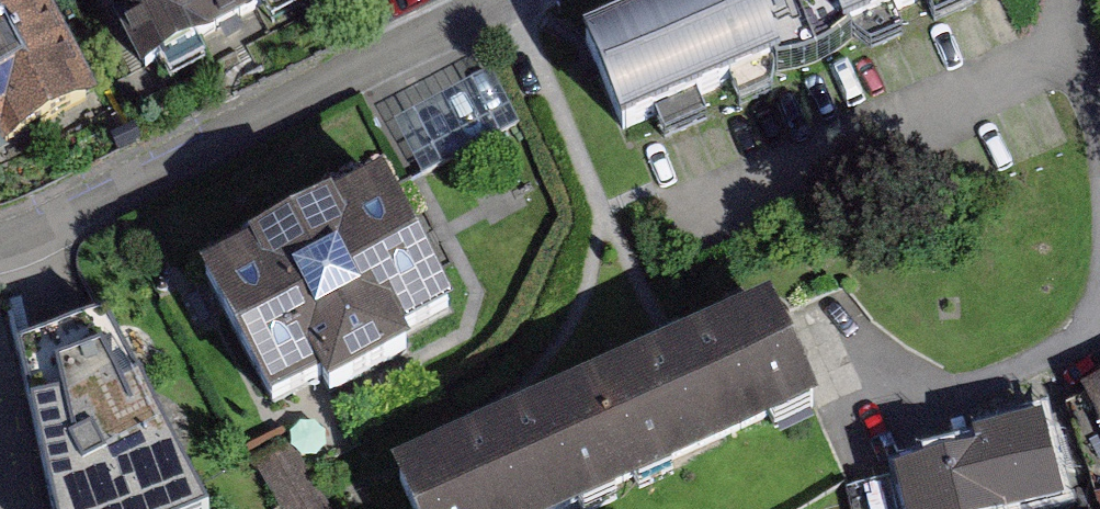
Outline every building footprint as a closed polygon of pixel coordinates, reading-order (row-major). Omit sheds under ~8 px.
[(0,10),(0,169),(140,108),(85,0),(24,0),(0,10)] [(158,95),(367,0),(114,0),(158,95)] [(835,0),(729,0),(604,54),(645,150),(860,57),(835,0)] [(860,57),(975,0),(835,0),(860,57)] [(455,184),(231,282),(291,419),(515,321),(455,184)] [(25,334),(61,508),(230,508),(130,305),(25,334)] [(778,321),(592,401),(637,505),(823,426),(778,321)] [(1063,407),(1099,495),(1099,392),(1063,407)] [(592,401),(408,483),(420,508),(628,508),(637,505),(592,401)] [(1063,407),(938,458),(959,508),(1084,508),(1099,502),(1099,495),(1063,407)] [(300,435),(257,464),(287,508),(352,508),(300,435)]
